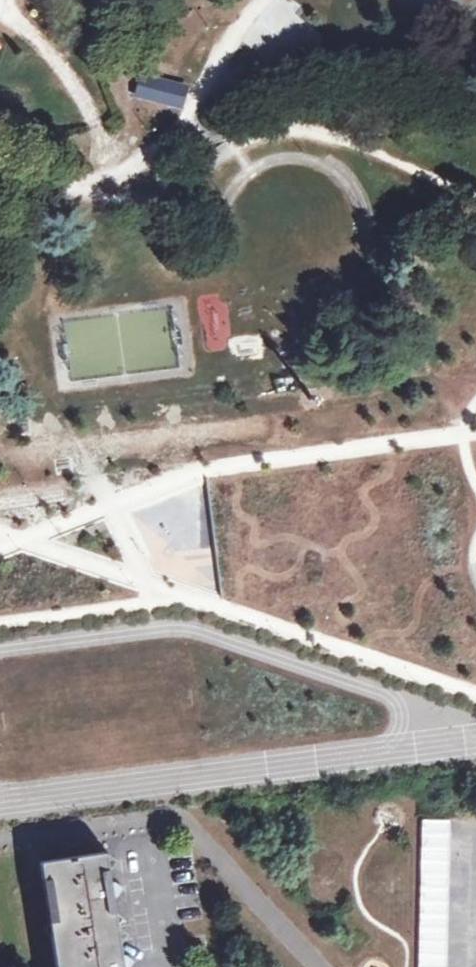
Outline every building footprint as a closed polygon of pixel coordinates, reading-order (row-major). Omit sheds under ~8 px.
[(147,70),(142,88),(187,99),(193,80),(147,70)] [(260,338),(229,341),(230,358),(262,356),(260,338)] [(424,823),(422,922),(421,966),(449,966),(452,824),(424,823)] [(40,860),(57,966),(122,966),(104,850),(40,860)]
